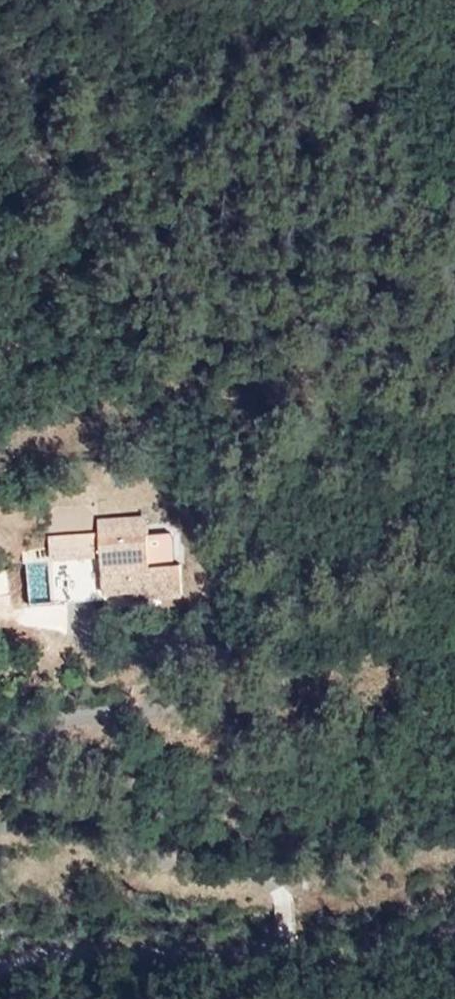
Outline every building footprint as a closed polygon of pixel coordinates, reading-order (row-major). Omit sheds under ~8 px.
[(99,535),(148,533),(148,518),(98,519),(99,529),(99,535)] [(79,596),(108,595),(107,587),(135,586),(135,591),(185,589),(184,561),(149,562),(148,533),(99,535),(99,529),(52,531),(55,597),(79,596)]
